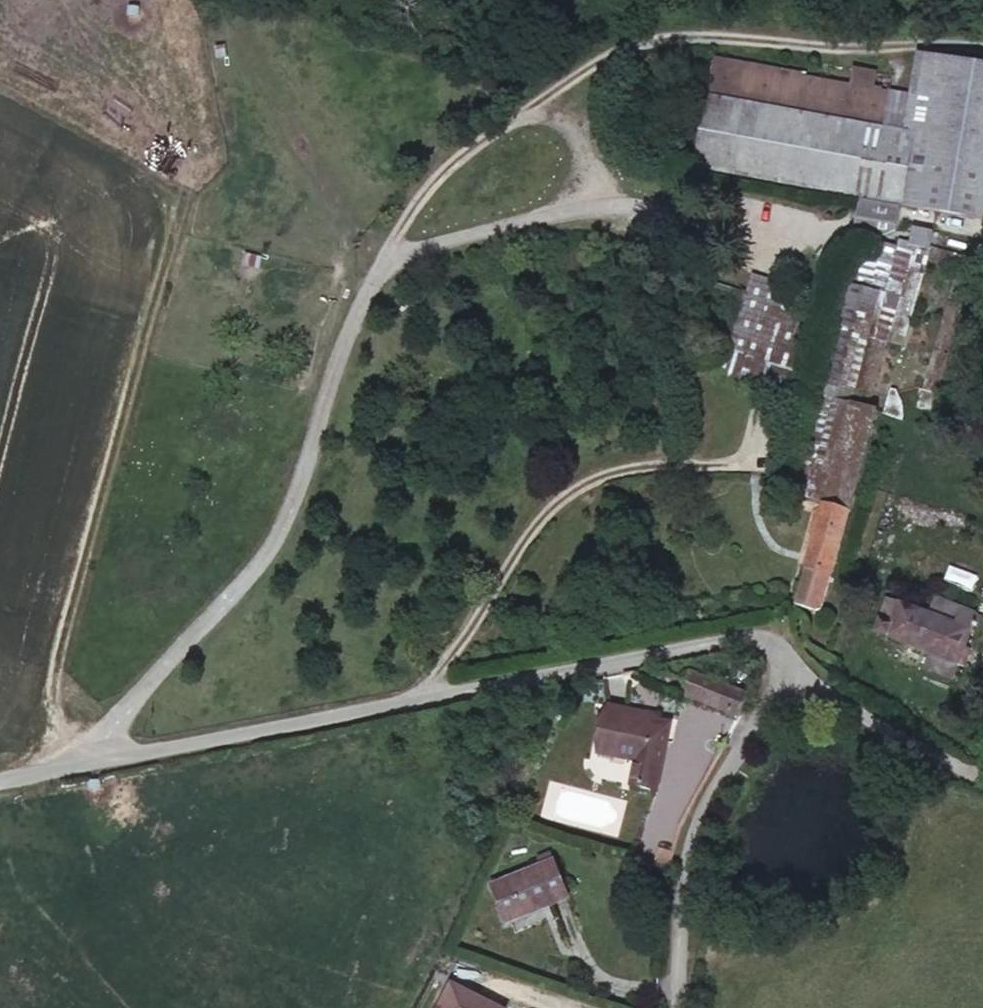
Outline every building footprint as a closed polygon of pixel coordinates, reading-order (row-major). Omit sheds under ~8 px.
[(702,63),(685,171),(939,224),(947,174),(963,78),(902,60),(898,98),(702,63)] [(902,323),(944,330),(956,252),(933,248),(935,231),(916,228),(902,323)] [(789,393),(811,315),(783,307),(790,285),(748,273),(726,351),(740,355),(733,377),(789,393)] [(831,321),(873,334),(886,295),(844,281),(831,321)] [(819,493),(853,505),(884,417),(841,401),(832,426),(842,429),(819,493)] [(824,507),(796,608),(826,616),(854,515),(824,507)] [(965,607),(946,599),(941,611),(898,595),(890,616),(875,610),(867,631),(936,654),(969,667),(982,630),(982,628),(960,620),(965,607)] [(965,607),(960,620),(982,628),(982,614),(965,607)] [(969,667),(977,670),(982,655),(982,630),(969,667)] [(969,667),(936,654),(930,669),(963,682),(969,667)] [(734,719),(748,692),(694,670),(687,685),(682,697),(734,719)] [(667,675),(661,688),(682,697),(687,685),(667,675)] [(675,722),(616,706),(604,746),(635,756),(628,779),(655,788),(675,722)] [(573,902),(558,865),(492,886),(506,925),(573,902)] [(455,985),(442,1007),(501,1007),(455,985)]
